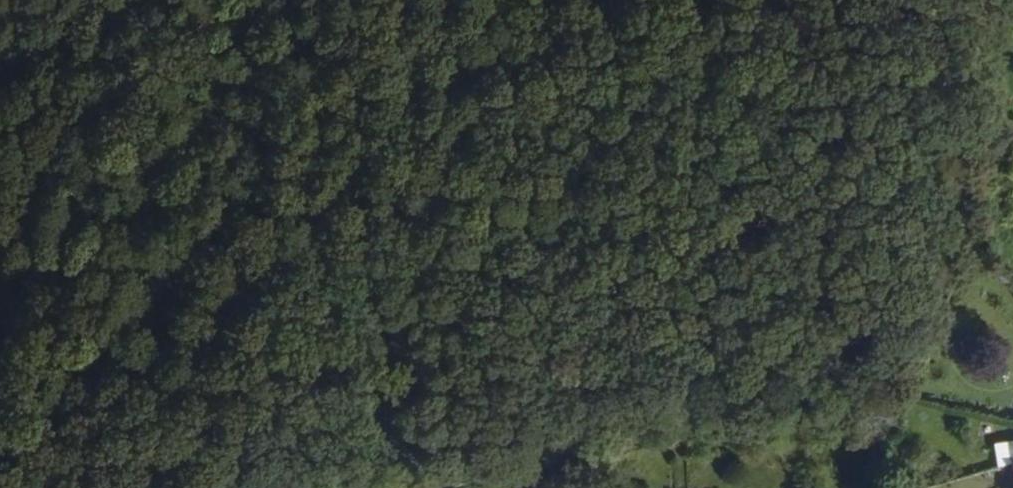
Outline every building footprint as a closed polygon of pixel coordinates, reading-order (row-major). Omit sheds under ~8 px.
[(1010,464),(1006,443),(993,445),(997,468),(1010,464)]
